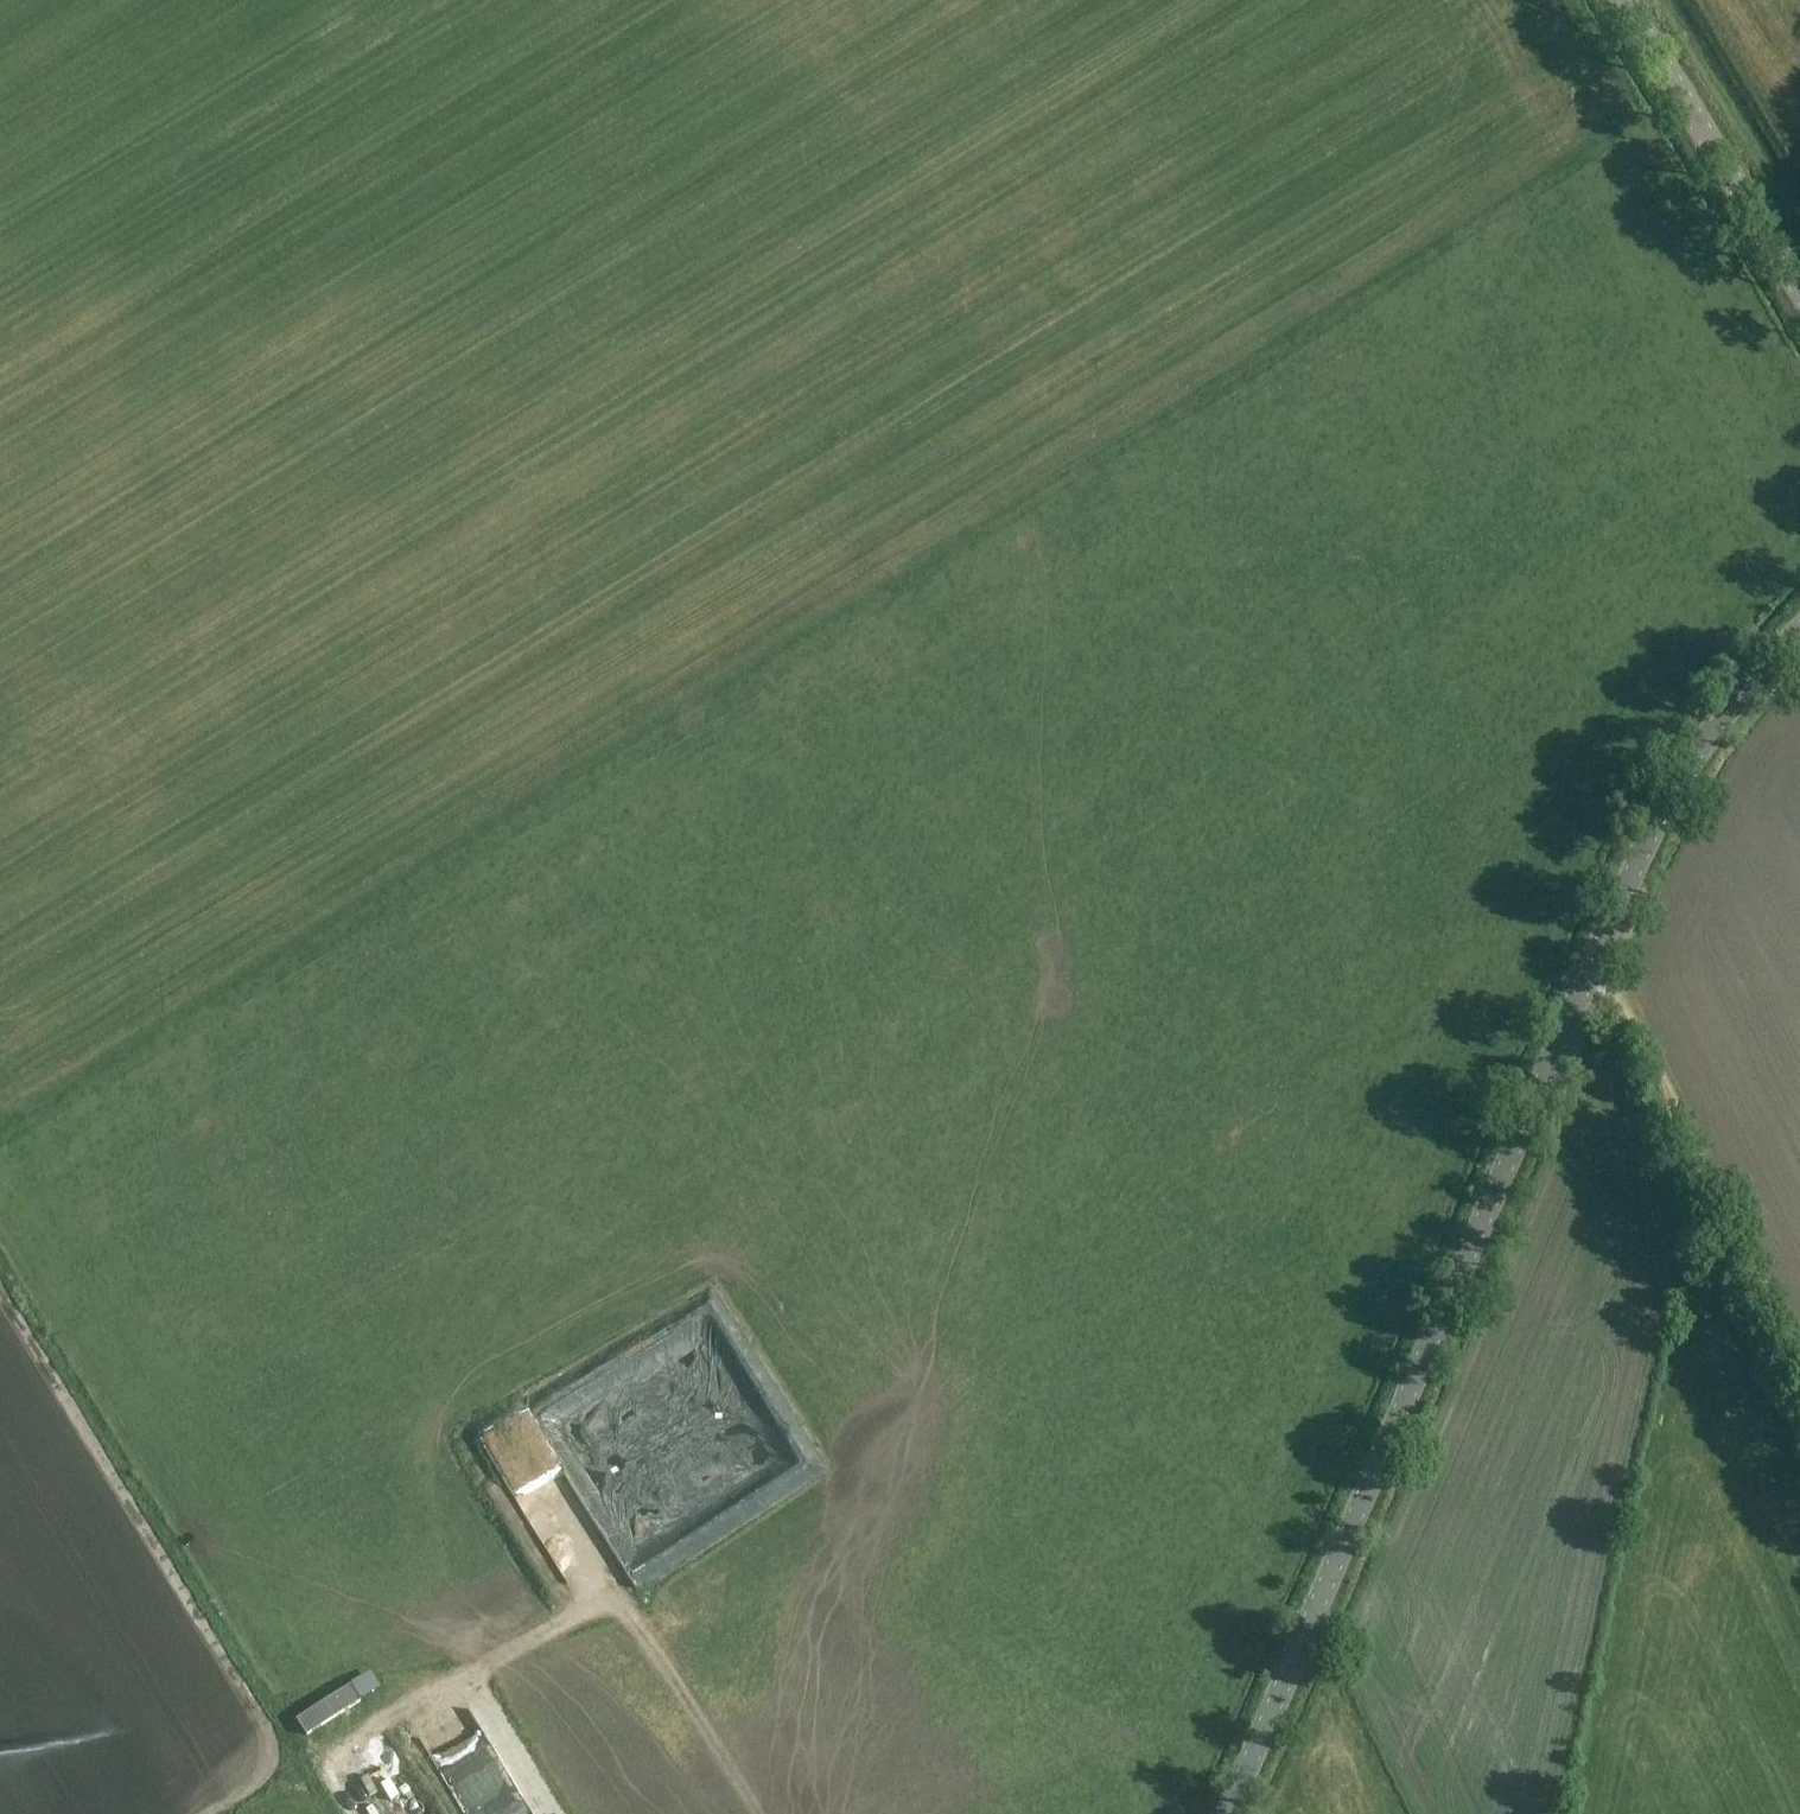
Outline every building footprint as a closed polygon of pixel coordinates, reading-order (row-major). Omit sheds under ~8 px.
[(457,1753),(451,1740),(463,1735),(459,1725),(422,1742),(432,1765),(457,1753)]
